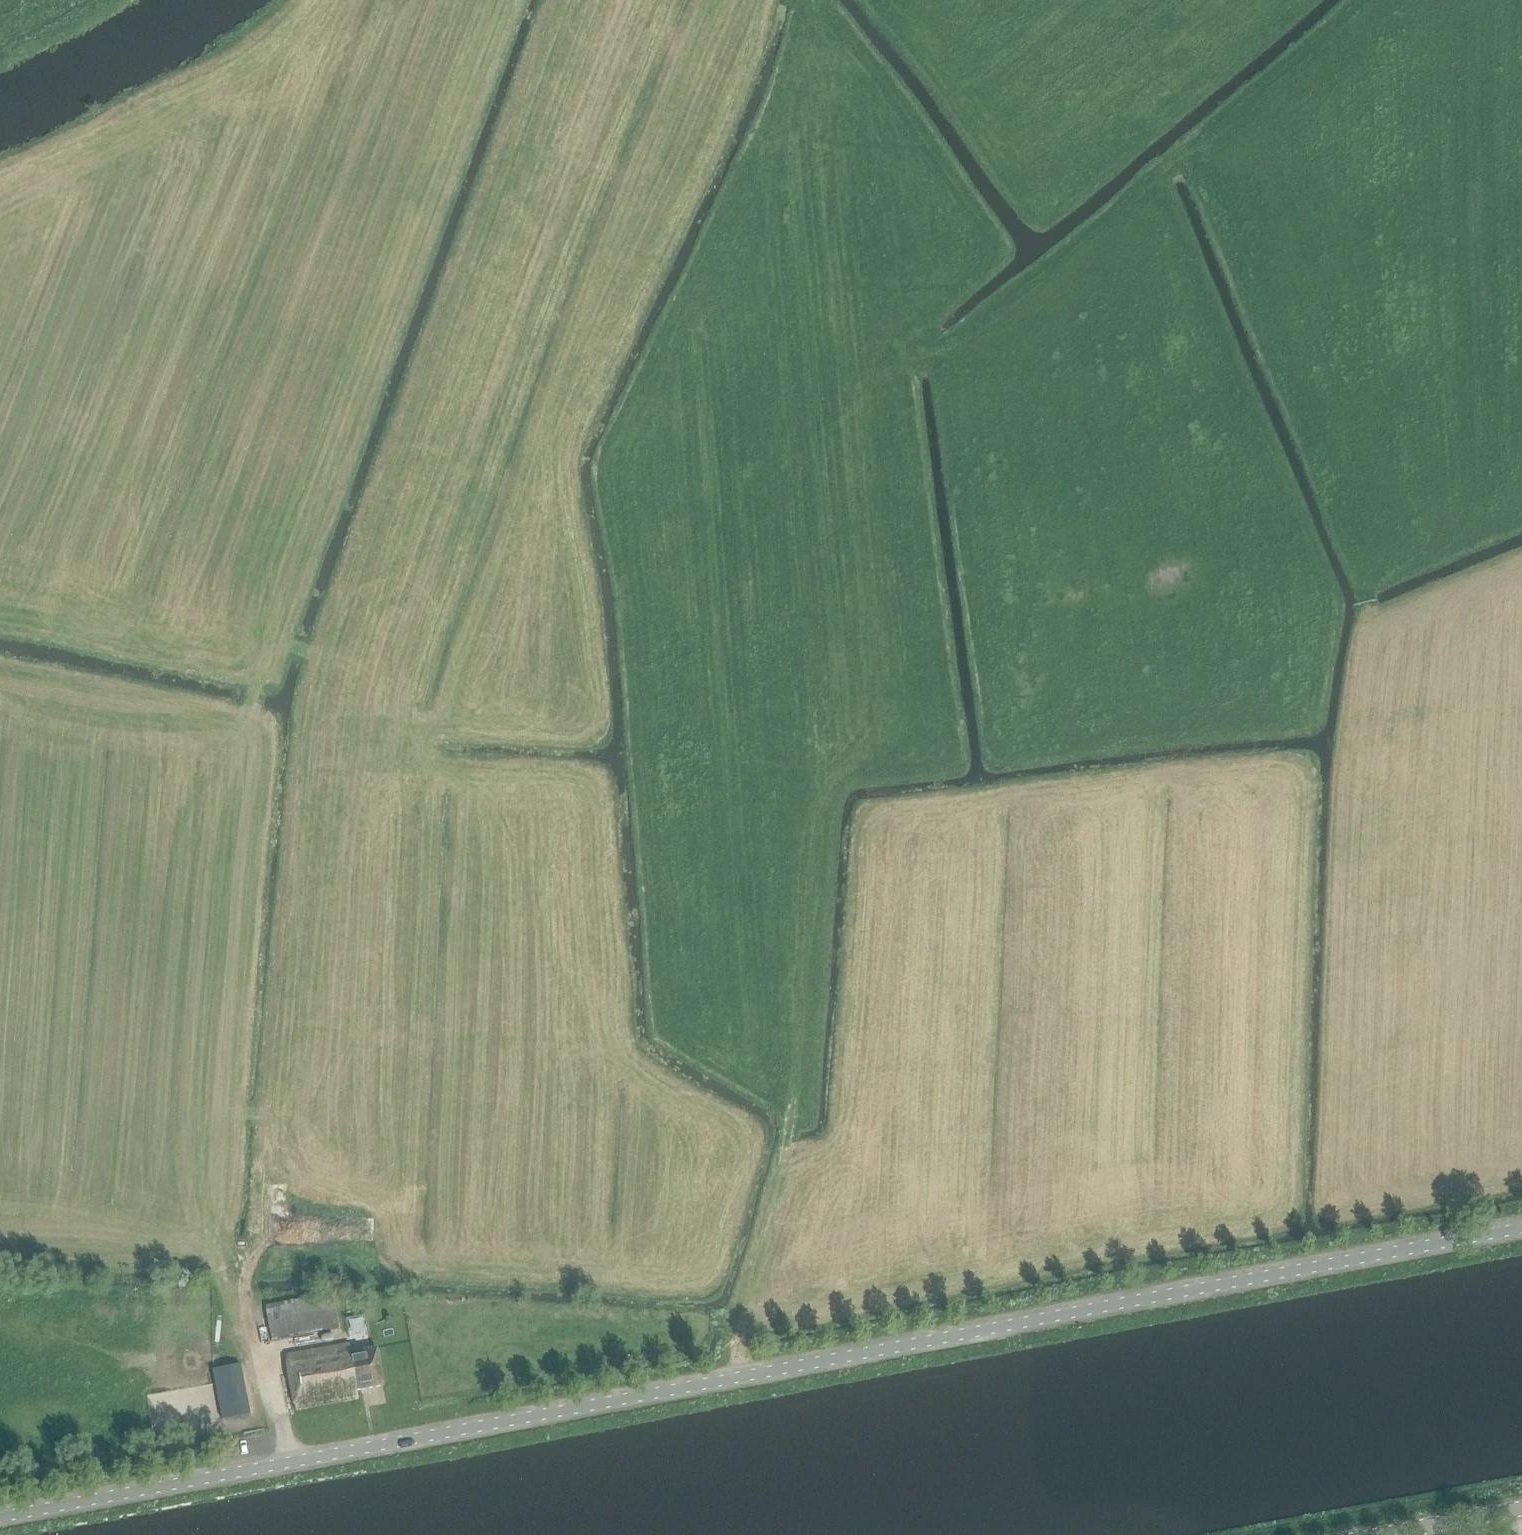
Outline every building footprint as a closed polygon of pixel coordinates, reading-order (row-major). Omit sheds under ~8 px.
[(271,1340),(338,1328),(331,1291),(264,1303),(271,1340)] [(355,1391),(383,1386),(376,1349),(349,1354),(347,1346),(286,1357),(295,1410),(356,1399),(355,1391)]
